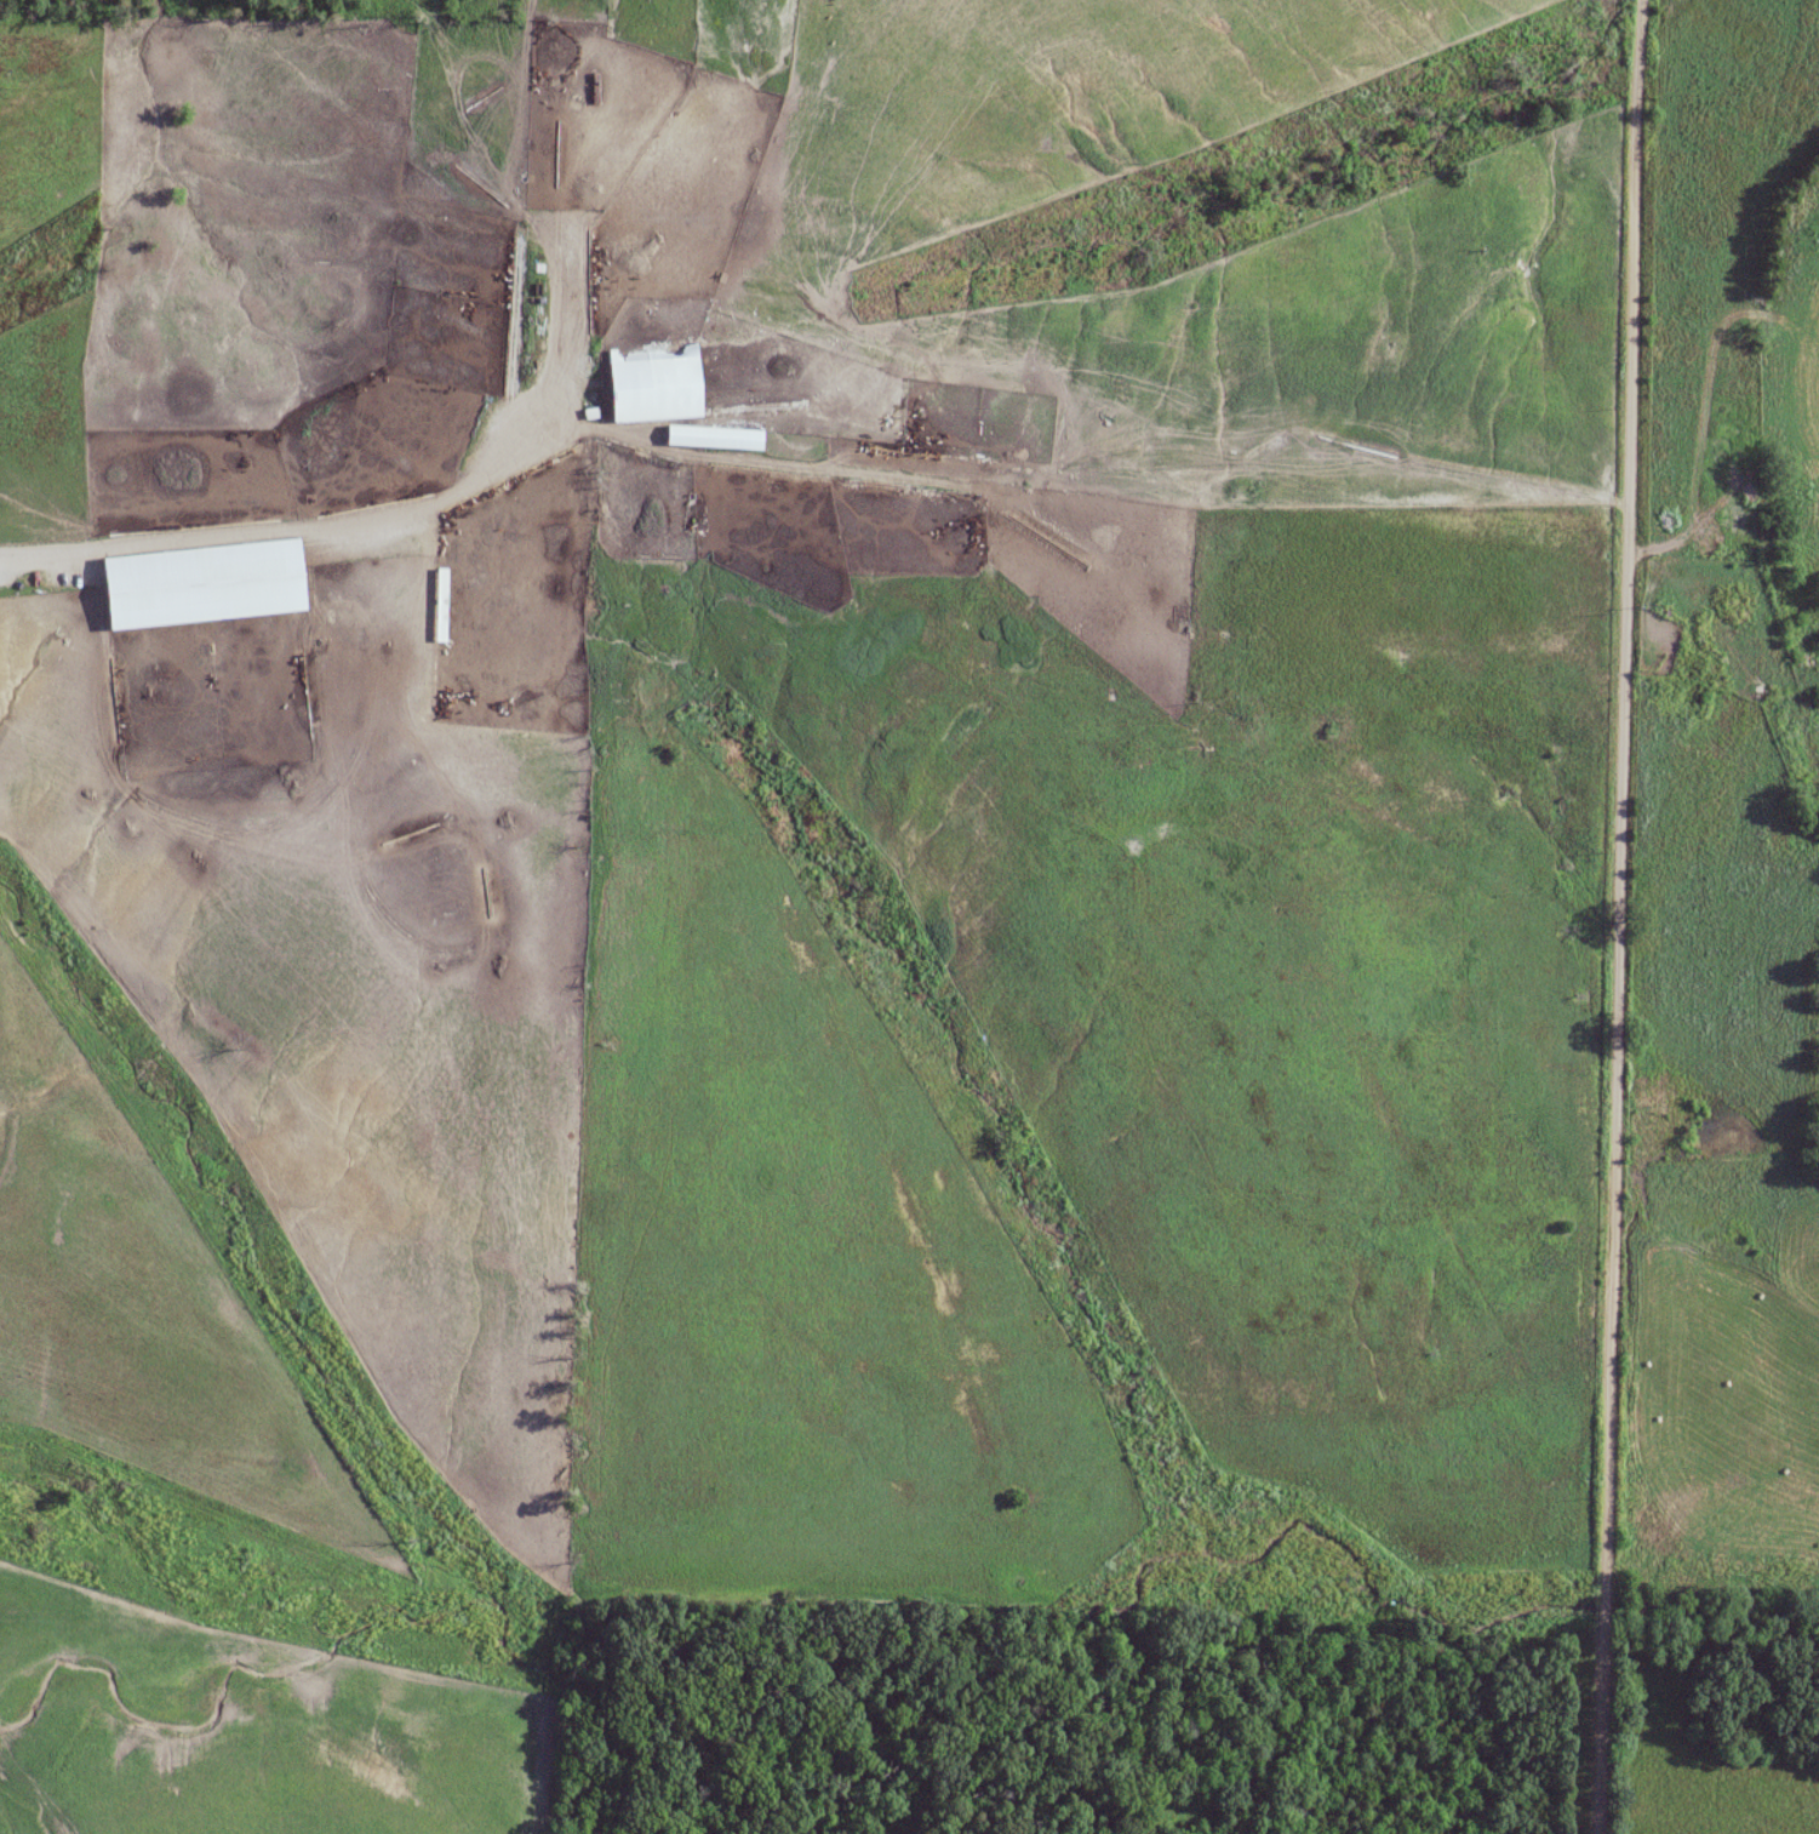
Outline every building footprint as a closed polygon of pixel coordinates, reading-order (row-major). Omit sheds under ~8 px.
[(584,76),(585,105),(593,104),(591,76),(584,76)] [(604,351),(607,424),(696,421),(693,348),(604,351)] [(757,452),(759,431),(663,427),(662,447),(757,452)] [(97,557),(102,630),(301,615),(295,541),(97,557)] [(443,570),(432,570),(432,651),(443,651),(443,570)]
